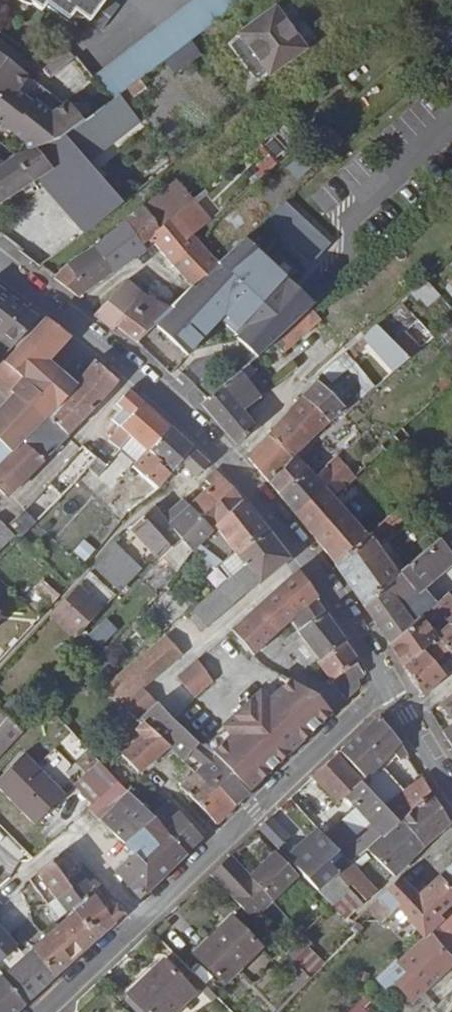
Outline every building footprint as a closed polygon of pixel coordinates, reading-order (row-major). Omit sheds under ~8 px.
[(42,11),(47,5),(69,21),(75,13),(101,31),(120,6),(112,0),(27,0),(42,11)] [(93,78),(110,101),(119,94),(244,0),(192,0),(93,78)] [(305,48),(276,7),(240,34),(269,74),(305,48)] [(65,45),(40,64),(51,78),(74,58),(65,45)] [(15,156),(59,141),(84,122),(68,101),(64,104),(53,112),(36,98),(34,101),(18,89),(29,75),(0,53),(0,165),(15,156)] [(64,104),(29,75),(18,89),(34,101),(36,98),(53,112),(64,104)] [(123,203),(98,174),(110,164),(92,143),(104,132),(113,143),(140,121),(119,94),(110,101),(84,122),(59,141),(15,156),(0,165),(0,202),(37,178),(48,170),(72,198),(61,207),(76,224),(87,214),(96,226),(123,203)] [(287,121),(266,138),(284,161),(305,143),(287,121)] [(48,170),(37,178),(61,207),(72,198),(48,170)] [(176,179),(146,204),(126,221),(141,241),(148,235),(192,199),(176,179)] [(192,199),(148,235),(155,244),(193,287),(206,274),(218,263),(195,237),(212,222),(192,199)] [(269,218),(308,256),(325,239),(286,201),(269,218)] [(250,203),(238,213),(249,227),(262,217),(250,203)] [(96,226),(87,214),(76,224),(85,234),(96,226)] [(126,221),(93,244),(114,273),(155,244),(148,235),(141,241),(126,221)] [(255,229),(219,262),(228,273),(263,239),(255,229)] [(114,273),(93,244),(68,263),(54,278),(79,297),(114,273)] [(160,320),(137,342),(154,359),(176,338),(179,341),(191,329),(188,327),(206,309),(248,365),(274,341),(312,308),(317,304),(308,293),(279,319),(282,322),(269,334),(253,313),(233,288),(225,296),(206,274),(193,287),(168,313),(160,320)] [(142,295),(126,280),(94,315),(114,330),(117,327),(132,305),(132,304),(142,295)] [(427,280),(415,291),(428,306),(440,295),(427,280)] [(448,280),(442,285),(451,296),(451,285),(448,280)] [(0,290),(0,335),(15,346),(39,319),(0,290)] [(159,303),(142,295),(132,304),(132,305),(117,327),(137,342),(160,320),(168,313),(159,303)] [(402,302),(377,326),(392,341),(418,320),(402,302)] [(273,318),(264,306),(253,313),(269,334),(282,322),(279,319),(276,316),(273,318)] [(312,308),(274,341),(283,352),(306,333),(322,319),(312,308)] [(48,362),(67,341),(71,337),(47,319),(5,363),(55,409),(76,385),(48,362)] [(439,332),(448,341),(451,338),(451,321),(439,332)] [(392,341),(377,326),(363,338),(393,372),(420,349),(404,331),(392,341)] [(93,364),(67,341),(48,362),(76,385),(93,364)] [(355,362),(346,352),(322,372),(331,383),(347,369),(355,362)] [(21,378),(5,363),(3,361),(0,364),(0,383),(9,391),(21,378)] [(93,364),(76,385),(55,409),(48,416),(69,436),(90,413),(119,381),(95,361),(93,364)] [(376,387),(355,362),(347,369),(361,386),(353,394),(359,402),(376,387)] [(241,371),(201,404),(236,446),(256,428),(243,411),(261,397),(270,390),(266,385),(257,392),(241,371)] [(316,380),(301,397),(330,423),(344,411),(347,413),(359,402),(353,394),(341,404),(316,380)] [(147,452),(170,425),(130,391),(117,405),(122,410),(113,420),(120,427),(110,439),(119,448),(122,445),(130,436),(147,452)] [(330,423),(301,397),(269,435),(293,458),(296,455),(330,423)] [(37,428),(23,414),(0,437),(0,441),(12,453),(24,443),(37,428)] [(24,443),(45,462),(69,436),(48,416),(37,428),(24,443)] [(172,427),(170,425),(147,452),(173,472),(180,463),(193,447),(172,427)] [(293,458),(269,435),(247,457),(270,484),(293,458)] [(122,445),(139,460),(147,452),(130,436),(122,445)] [(100,439),(89,451),(98,459),(108,446),(100,439)] [(24,443),(12,453),(0,441),(0,491),(8,498),(45,462),(24,443)] [(108,467),(115,459),(119,455),(108,446),(98,459),(108,467)] [(84,447),(52,481),(64,493),(71,486),(88,468),(98,459),(89,451),(84,447)] [(193,447),(180,463),(195,478),(209,464),(193,447)] [(173,472),(147,452),(139,460),(133,467),(159,489),(173,472)] [(293,458),(270,484),(294,514),(324,487),(333,497),(356,477),(337,456),(316,477),(296,455),(293,458)] [(108,467),(98,459),(88,468),(98,478),(108,467)] [(115,459),(108,467),(98,478),(103,482),(120,463),(117,460),(115,459)] [(103,482),(111,490),(130,470),(120,463),(103,482)] [(159,489),(133,467),(130,470),(111,490),(133,511),(159,489)] [(86,492),(98,478),(88,468),(71,486),(79,493),(83,489),(86,492)] [(197,488),(184,499),(212,528),(214,526),(243,499),(215,469),(205,479),(211,485),(201,493),(197,488)] [(7,527),(16,537),(20,541),(36,524),(36,523),(39,521),(64,493),(52,481),(24,511),(7,527)] [(133,511),(111,490),(103,482),(91,496),(120,524),(133,511)] [(367,535),(333,497),(324,487),(294,514),(335,564),(367,535)] [(212,528),(184,499),(182,498),(163,515),(169,523),(183,539),(163,558),(176,573),(186,560),(192,552),(193,551),(212,528)] [(418,506),(410,498),(369,534),(397,574),(406,567),(384,536),(404,520),(418,506)] [(234,551),(238,555),(269,530),(243,499),(214,526),(234,551)] [(160,560),(163,558),(183,539),(169,523),(163,515),(155,503),(131,528),(160,560)] [(16,537),(7,527),(0,520),(0,552),(16,537)] [(245,565),(229,577),(188,611),(203,629),(289,557),(270,531),(269,530),(238,555),(245,565)] [(367,535),(335,564),(365,606),(397,574),(369,534),(367,535)] [(440,538),(400,573),(397,574),(365,606),(389,643),(420,617),(429,609),(420,593),(451,566),(451,553),(440,538)] [(115,542),(92,566),(120,593),(143,569),(115,542)] [(212,565),(193,551),(192,552),(186,560),(206,575),(212,565)] [(223,562),(219,565),(229,577),(245,565),(238,555),(234,551),(223,562)] [(254,653),(278,632),(318,598),(319,598),(299,570),(233,629),(254,653)] [(40,614),(61,595),(43,580),(34,590),(24,599),(40,614)] [(69,592),(52,611),(77,635),(95,616),(69,592)] [(432,607),(420,593),(429,609),(432,607)] [(403,666),(422,649),(436,636),(427,626),(438,617),(446,626),(451,621),(451,601),(447,594),(446,595),(432,607),(429,609),(420,617),(389,643),(403,666)] [(318,661),(344,642),(346,640),(326,610),(318,598),(294,619),(302,629),(299,631),(303,635),(290,645),(308,668),(316,662),(318,661)] [(102,610),(82,631),(97,646),(117,624),(113,621),(102,610)] [(422,649),(445,676),(451,669),(451,621),(446,626),(436,636),(422,649)] [(179,648),(163,631),(103,689),(129,711),(138,719),(157,702),(140,683),(179,648)] [(344,642),(318,661),(316,662),(331,681),(332,680),(345,699),(347,700),(359,687),(360,682),(358,677),(364,673),(344,642)] [(422,649),(403,666),(424,698),(445,676),(422,649)] [(196,699),(214,682),(200,664),(195,667),(194,665),(178,680),(196,699)] [(282,679),(263,695),(270,702),(292,683),(282,679)] [(226,768),(248,793),(333,714),(317,695),(292,683),(270,702),(263,695),(262,693),(223,728),(225,730),(231,738),(213,754),(226,768)] [(440,703),(451,718),(451,693),(440,703)] [(138,719),(170,747),(184,762),(191,755),(202,765),(198,769),(236,807),(249,794),(248,793),(226,768),(213,754),(212,753),(206,747),(178,716),(173,720),(171,718),(157,702),(138,719)] [(140,773),(170,747),(138,719),(129,711),(112,725),(132,743),(121,754),(140,773)] [(399,741),(378,715),(338,751),(360,780),(362,783),(383,805),(385,807),(398,821),(432,792),(424,776),(400,788),(394,794),(371,770),(389,752),(401,763),(410,756),(399,741)] [(23,732),(7,717),(0,724),(0,757),(23,732)] [(450,742),(451,746),(451,726),(444,732),(450,742)] [(225,730),(206,747),(212,753),(213,754),(231,738),(225,730)] [(66,793),(25,751),(0,776),(0,789),(34,825),(66,793)] [(337,803),(345,796),(362,783),(360,780),(338,751),(311,775),(337,803)] [(182,764),(192,775),(196,771),(198,769),(202,765),(191,755),(184,762),(182,764)] [(99,761),(73,785),(78,789),(104,765),(99,761)] [(104,765),(78,789),(91,804),(117,781),(104,765)] [(196,771),(192,775),(179,786),(217,824),(236,807),(198,769),(196,771)] [(181,812),(165,827),(128,791),(117,781),(88,807),(100,819),(136,853),(118,871),(141,897),(202,838),(203,838),(181,812)] [(348,823),(329,840),(350,863),(352,862),(367,849),(381,836),(398,821),(385,807),(383,805),(362,783),(345,796),(360,814),(371,824),(359,834),(349,824),(348,823)] [(432,792),(398,821),(424,848),(451,824),(432,792)] [(360,814),(349,824),(359,834),(371,824),(360,814)] [(271,816),(257,829),(277,849),(291,836),(271,816)] [(381,836),(367,849),(394,876),(424,848),(398,821),(381,836)] [(285,857),(293,865),(317,890),(318,890),(331,879),(337,874),(340,871),(344,868),(350,863),(329,840),(317,828),(305,840),(285,857)] [(63,850),(40,869),(62,895),(73,908),(93,892),(99,887),(93,879),(94,879),(85,866),(84,867),(84,868),(79,872),(63,850)] [(250,877),(272,900),(298,875),(276,851),(250,877)] [(274,902),(272,900),(250,877),(230,856),(210,875),(255,921),(274,902)] [(350,863),(344,868),(370,897),(378,890),(352,862),(350,863)] [(439,875),(451,889),(451,863),(439,875)] [(340,871),(337,874),(348,887),(352,884),(366,901),(370,897),(344,868),(340,871)] [(62,895),(40,869),(29,879),(46,905),(56,919),(73,908),(62,895)] [(451,902),(451,889),(439,875),(418,893),(402,876),(377,898),(367,907),(381,923),(392,914),(397,910),(417,932),(451,903),(451,902)] [(318,890),(317,890),(337,910),(350,899),(331,879),(318,890)] [(102,891),(99,887),(93,892),(96,896),(102,891)] [(75,910),(98,939),(116,923),(116,922),(126,912),(118,904),(109,912),(96,896),(93,892),(73,908),(75,910)] [(327,911),(312,895),(305,901),(315,912),(303,924),(307,929),(327,911)] [(451,903),(417,932),(422,938),(398,960),(407,971),(396,982),(413,1001),(425,989),(451,963),(451,904),(451,903)] [(32,948),(57,977),(98,939),(75,910),(32,948)] [(232,917),(194,954),(223,983),(261,946),(232,917)] [(359,923),(354,927),(360,933),(364,928),(359,923)] [(12,950),(20,959),(23,956),(16,950),(0,932),(0,961),(12,950)] [(305,936),(286,954),(294,961),(312,944),(305,936)] [(26,941),(16,950),(23,956),(32,948),(26,941)] [(1,975),(27,1004),(57,977),(32,948),(31,948),(23,956),(20,959),(1,975)] [(1,975),(20,959),(12,950),(0,961),(0,974),(1,975)] [(128,994),(145,1011),(174,1011),(195,993),(164,960),(128,994)] [(284,976),(295,988),(306,977),(295,965),(284,976)] [(27,1004),(1,975),(0,974),(0,1011),(18,1011),(27,1004)] [(365,997),(358,1004),(363,1010),(370,1002),(365,997)]
